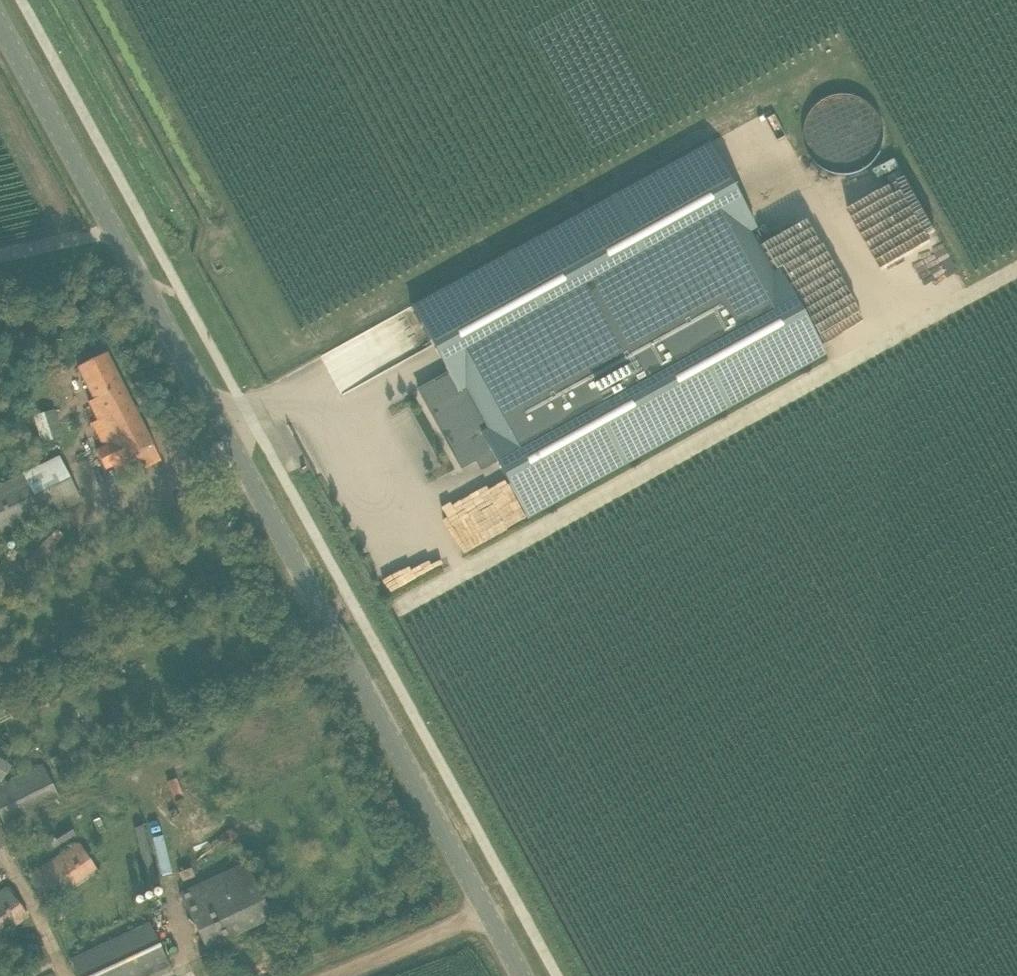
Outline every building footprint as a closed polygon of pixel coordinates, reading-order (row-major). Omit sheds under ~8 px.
[(863,160),(861,141),(858,142),(858,134),(830,136),(831,143),(820,143),(822,162),(863,160)] [(448,373),(418,390),(461,468),(491,451),(528,519),(825,355),(778,269),(772,273),(750,232),(756,229),(708,143),(411,306),(448,373)] [(161,460),(107,353),(78,367),(94,399),(89,402),(98,420),(92,423),(104,447),(96,450),(106,470),(114,466),(121,480),(161,460)] [(32,415),(41,443),(62,436),(53,409),(32,415)] [(63,508),(81,500),(59,456),(42,465),(41,464),(0,484),(0,541),(64,510),(63,508)] [(0,781),(10,768),(0,761),(0,781)] [(58,799),(42,764),(0,784),(0,815),(5,824),(58,799)] [(69,826),(48,838),(54,848),(75,836),(69,826)] [(27,875),(48,906),(99,873),(78,841),(27,875)] [(272,917),(246,863),(180,894),(205,948),(272,917)] [(6,886),(0,891),(0,938),(28,918),(6,886)] [(151,925),(72,962),(79,975),(146,975),(169,965),(151,925)]
